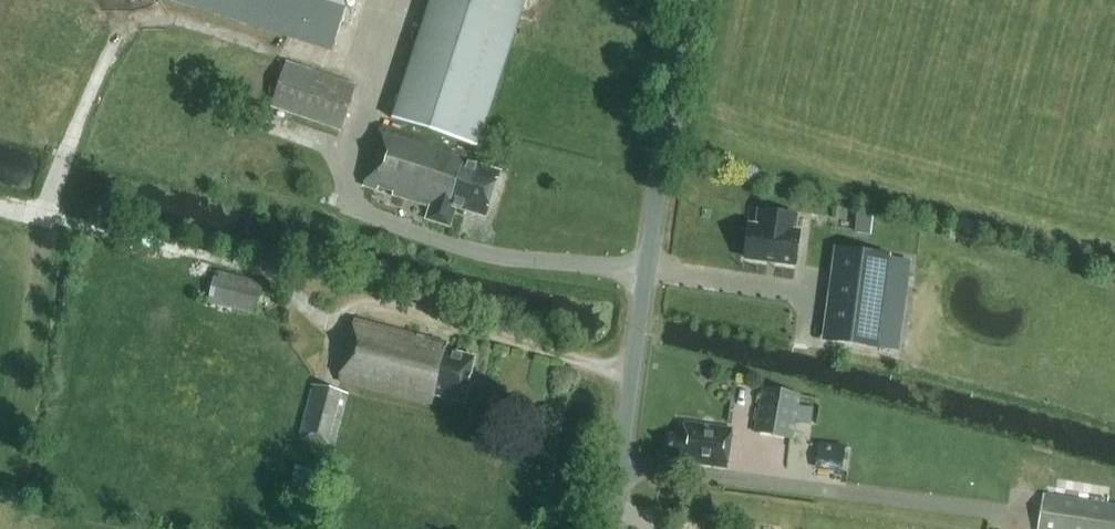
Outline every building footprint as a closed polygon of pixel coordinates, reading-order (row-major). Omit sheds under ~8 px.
[(331,52),(347,0),(168,0),(331,52)] [(477,148),(526,0),(431,0),(392,119),(477,148)] [(341,132),(356,85),(286,61),(270,108),(341,132)] [(477,155),(396,130),(384,126),(377,146),(383,147),(377,166),(371,164),(364,185),(431,206),(426,218),(449,227),(457,208),(487,217),(500,174),(474,165),(477,155)] [(744,261),(796,268),(802,230),(797,230),(799,214),(757,209),(755,224),(749,223),(744,261)] [(843,251),(831,341),(878,347),(890,257),(843,251)] [(208,302),(255,314),(263,283),(215,271),(208,302)] [(424,339),(417,337),(418,335),(356,319),(341,382),(433,403),(434,396),(464,403),(475,358),(446,350),(448,342),(424,336),(424,339)] [(300,437),(335,446),(348,394),(314,385),(300,437)] [(762,388),(754,433),(792,440),(800,395),(762,388)] [(728,469),(733,428),(684,422),(682,436),(670,434),(668,456),(679,458),(679,462),(728,469)] [(855,468),(854,442),(821,444),(822,469),(855,468)] [(327,474),(296,466),(289,495),(320,502),(327,474)] [(1044,493),(1038,528),(1114,528),(1114,504),(1044,493)]
